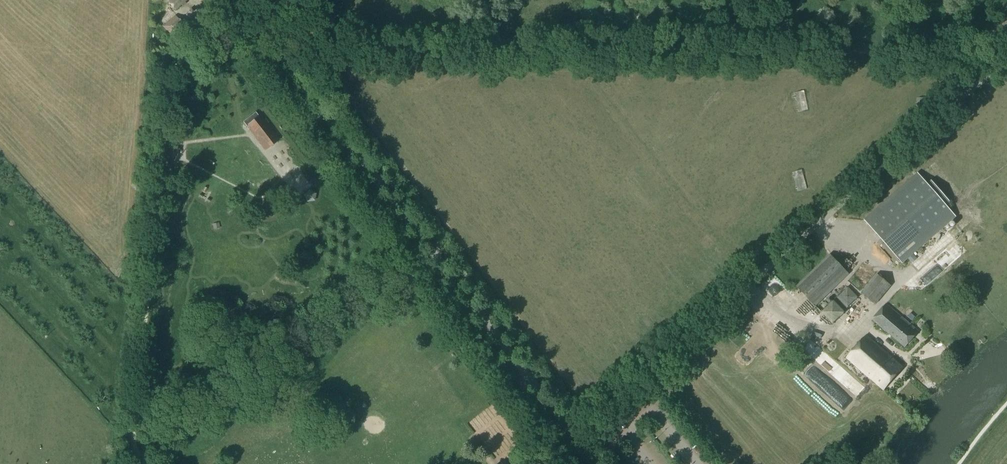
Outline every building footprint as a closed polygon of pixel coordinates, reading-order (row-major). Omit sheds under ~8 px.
[(168,2),(174,10),(187,0),(171,0),(168,2)] [(911,18),(910,7),(899,8),(899,18),(911,18)] [(175,16),(163,27),(173,39),(186,29),(175,16)] [(794,89),(796,107),(808,106),(805,87),(794,89)] [(929,109),(928,99),(917,99),(918,110),(929,109)] [(255,113),(243,122),(247,126),(265,150),(278,141),(260,117),(258,118),(255,113)] [(794,166),(796,185),(808,184),(806,165),(794,166)] [(866,220),(902,262),(954,216),(945,206),(950,202),(931,181),(927,185),(918,175),(866,220)] [(796,286),(815,306),(848,274),(830,255),(796,286)] [(877,274),(868,285),(861,293),(875,305),(891,286),(877,274)] [(847,285),(816,317),(822,323),(827,318),(833,323),(859,296),(847,285)] [(886,304),(872,320),(905,347),(918,332),(886,304)] [(846,358),(852,363),(883,390),(903,368),(866,336),(846,358)]
